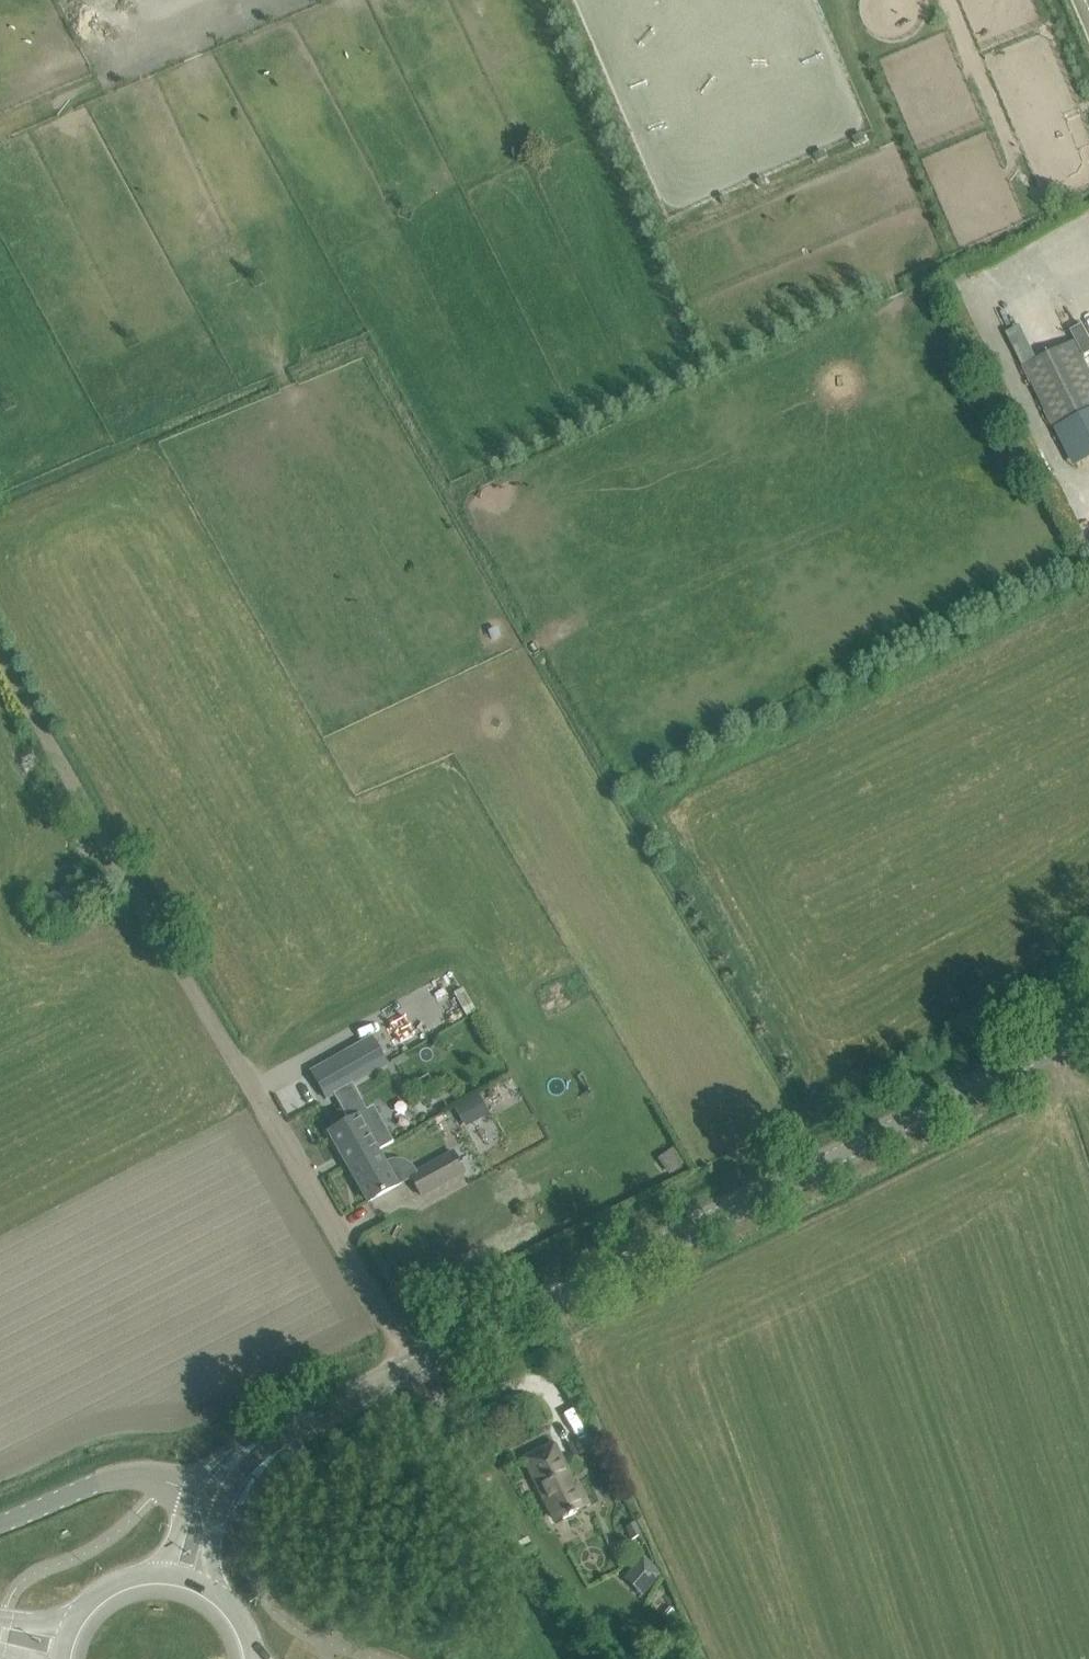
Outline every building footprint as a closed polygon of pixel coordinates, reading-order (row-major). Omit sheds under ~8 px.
[(1076,341),(1022,368),(1053,429),(1063,423),(1069,434),(1088,423),(1088,368),(1076,341)] [(372,1037),(311,1072),(326,1099),(334,1094),(349,1122),(330,1133),(349,1167),(377,1152),(393,1142),(393,1141),(391,1141),(372,1108),(367,1111),(352,1084),(387,1064),(372,1037)] [(478,1092),(453,1106),(465,1128),(490,1114),(478,1092)] [(669,1148),(656,1157),(666,1172),(680,1163),(669,1148)] [(377,1152),(349,1167),(369,1201),(396,1186),(411,1177),(421,1195),(463,1172),(453,1153),(415,1173),(414,1170),(412,1168),(409,1165),(406,1163),(403,1162),(400,1161),(397,1160),(393,1161),(390,1161),(387,1162),(384,1164),(377,1152)] [(555,1520),(586,1505),(578,1488),(575,1489),(552,1444),(524,1458),(555,1520)] [(629,1524),(621,1527),(628,1541),(635,1537),(629,1524)] [(642,1555),(628,1571),(649,1589),(662,1573),(642,1555)]
